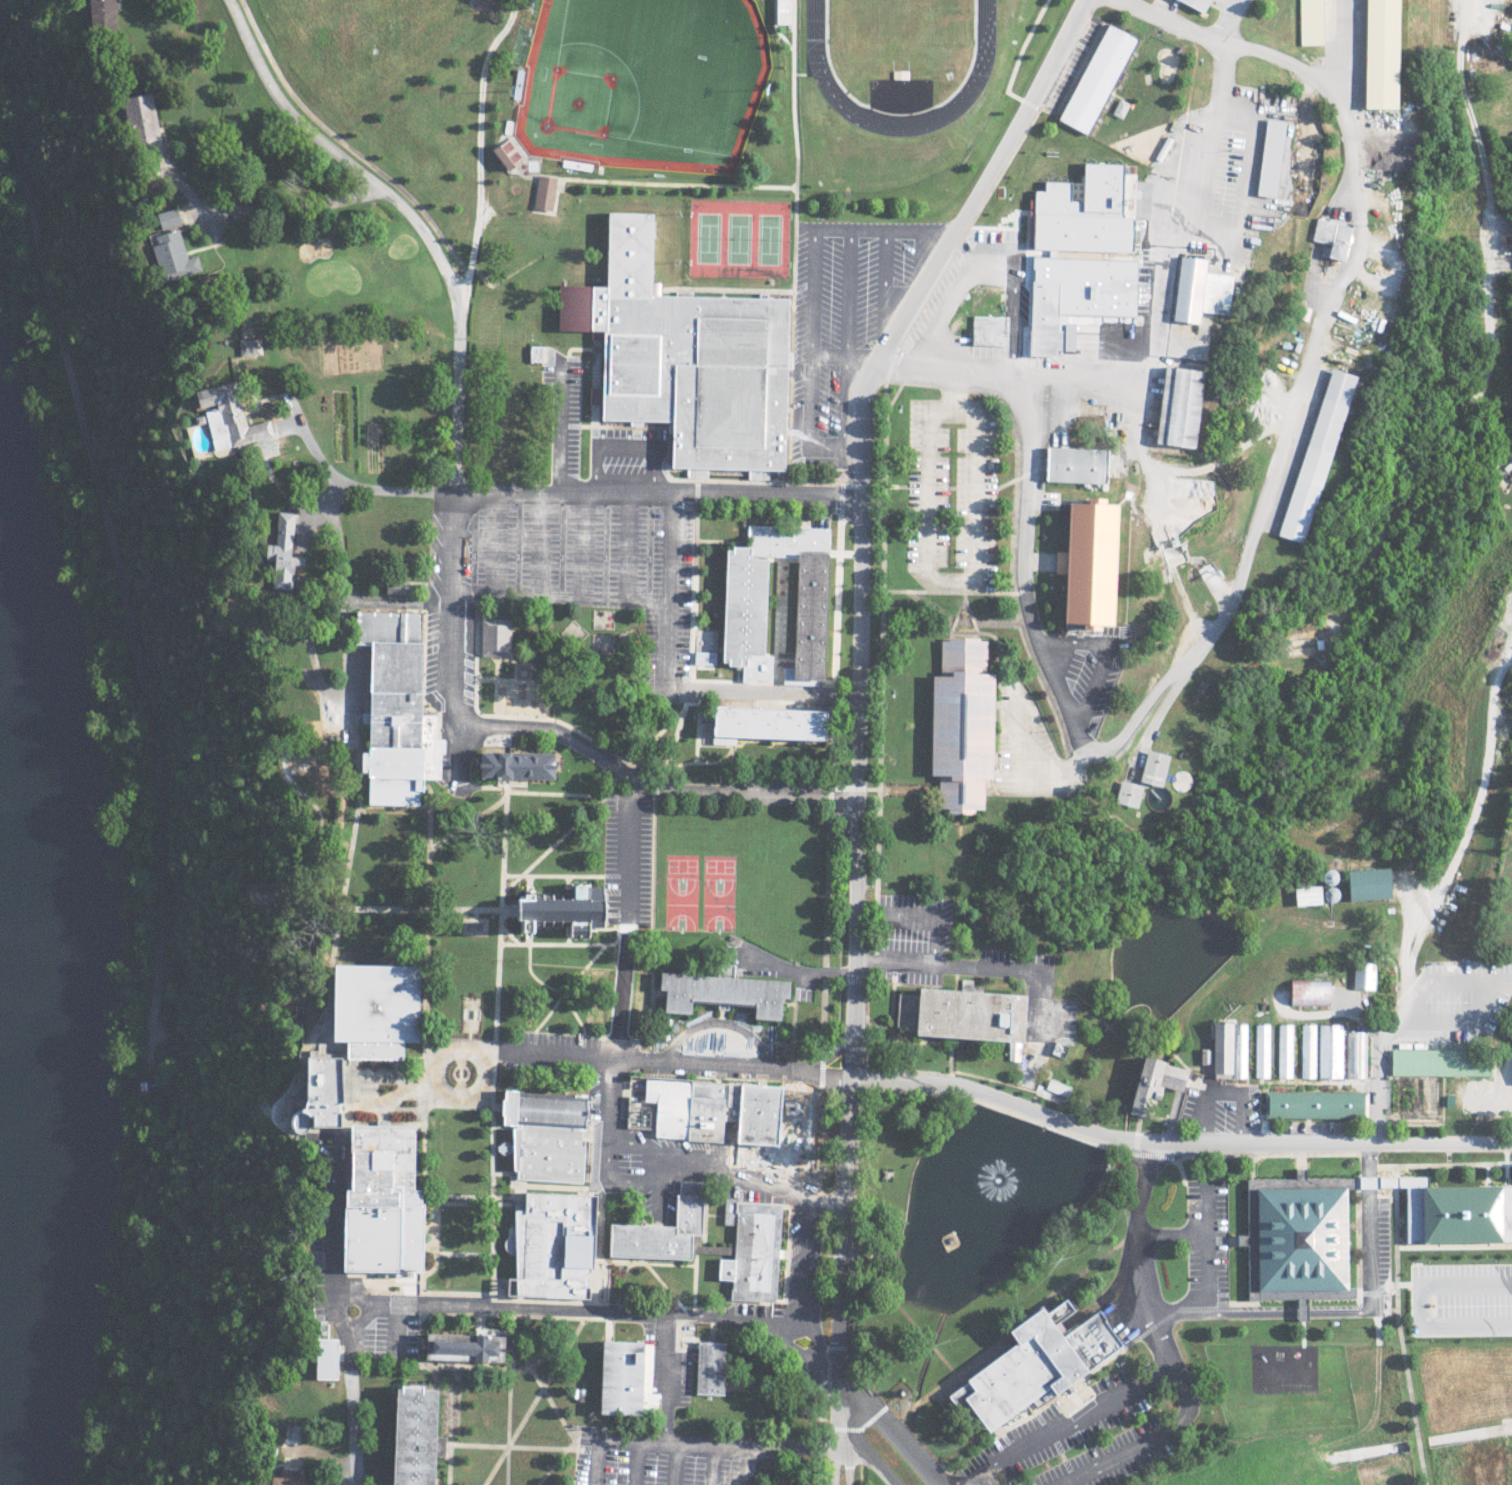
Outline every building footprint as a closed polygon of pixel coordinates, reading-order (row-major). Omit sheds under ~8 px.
[(112,0),(85,0),(87,35),(114,33),(112,0)] [(1205,15),(1212,0),(1173,0),(1205,15)] [(1320,45),(1320,0),(1298,0),(1299,45),(1320,45)] [(1395,109),(1396,98),(1393,98),(1394,0),(1361,0),(1359,108),(1395,109)] [(1056,122),(1087,136),(1132,38),(1101,23),(1056,122)] [(118,98),(128,151),(158,146),(148,92),(118,98)] [(1254,196),(1274,198),(1282,121),(1262,120),(1254,196)] [(1027,249),(1126,254),(1128,218),(1118,218),(1119,191),(1126,192),(1126,194),(1135,194),(1136,166),(1079,163),(1078,183),(1041,181),(1040,191),(1030,191),(1027,249)] [(530,208),(549,212),(554,178),(536,175),(530,208)] [(160,231),(180,224),(174,208),(154,215),(160,231)] [(560,278),(601,279),(611,279),(612,208),(663,208),(662,294),(797,296),(795,457),(795,467),(675,465),(676,420),(667,420),(610,419),(611,328),(600,328),(559,328),(560,278)] [(1310,241),(1326,244),(1322,257),(1343,262),(1352,226),(1315,217),(1310,241)] [(184,259),(176,229),(147,237),(161,287),(201,276),(195,256),(184,259)] [(1053,350),(1070,350),(1071,339),(1064,339),(1066,283),(1028,282),(1025,356),(1053,357),(1053,350)] [(968,346),(1001,346),(1001,317),(968,316),(968,346)] [(237,356),(259,356),(259,339),(237,339),(237,356)] [(526,362),(539,362),(539,346),(527,346),(526,362)] [(1188,449),(1198,371),(1159,366),(1149,444),(1188,449)] [(1350,376),(1324,368),(1275,537),(1301,545),(1350,376)] [(211,451),(271,438),(268,421),(244,426),(239,406),(233,407),(228,383),(190,391),(194,411),(202,409),(211,451)] [(1100,484),(1101,449),(1041,448),(1040,483),(1100,484)] [(1074,497),(1089,498),(1089,495),(1089,493),(1112,494),(1112,502),(1127,502),(1121,622),(1105,621),(1104,630),(1097,630),(1090,629),(1090,621),(1069,620),(1071,571),(1062,571),(1063,559),(1063,547),(1071,547),(1074,497)] [(291,513),(274,512),(271,546),(260,545),(259,561),(269,562),(267,589),(286,591),(289,565),(299,566),(300,558),(287,557),(291,513)] [(802,551),(799,665),(789,665),(788,679),(822,680),(822,673),(829,673),(832,547),(833,524),(754,522),(753,541),(739,541),(739,546),(730,546),(727,659),(749,659),(749,678),(763,678),(763,674),(778,675),(779,653),(766,652),(768,551),(802,551)] [(415,613),(350,612),(350,644),(361,644),(359,754),(349,754),(349,777),(361,777),(361,806),(412,806),(413,778),(437,778),(437,773),(420,773),(420,751),(413,751),(415,613)] [(478,620),(478,657),(508,656),(508,619),(478,620)] [(937,637),(978,637),(977,674),(992,674),(990,776),(979,775),(979,810),(931,810),(931,783),(931,773),(927,773),(929,672),(936,672),(937,637)] [(729,701),(840,706),(839,744),(727,739),(729,701)] [(318,722),(299,721),(298,750),(317,751),(318,722)] [(1159,788),(1165,756),(1143,752),(1137,783),(1159,788)] [(543,781),(544,754),(469,753),(469,768),(468,781),(500,781),(543,781)] [(1133,809),(1139,786),(1118,781),(1112,803),(1133,809)] [(1389,898),(1388,868),(1342,869),(1343,900),(1389,898)] [(606,887),(563,882),(561,897),(513,892),(513,897),(503,896),(499,930),(535,933),(536,919),(557,921),(556,934),(587,937),(588,926),(602,927),(606,887)] [(1318,885),(1290,886),(1291,904),(1318,904),(1318,885)] [(1350,988),(1373,989),(1374,962),(1350,962),(1350,988)] [(397,1059),(397,1040),(407,1040),(408,964),(321,963),(320,1039),(340,1039),(340,1058),(397,1059)] [(781,979),(652,972),(651,989),(657,989),(656,1012),(682,1013),(683,1000),(746,1004),(745,1018),(779,1020),(781,979)] [(1285,981),(1285,1006),(1327,1005),(1326,980),(1285,981)] [(892,1032),(1008,1040),(1007,1049),(1019,1049),(1020,1033),(1015,1033),(1015,1041),(1008,1040),(1009,1034),(1012,1034),(1013,1015),(1007,1015),(1009,993),(908,986),(908,994),(895,993),(892,1032)] [(1251,1017),(1267,1017),(1268,1071),(1252,1071),(1251,1017)] [(1274,1017),(1290,1017),(1291,1071),(1275,1071),(1274,1017)] [(1227,1018),(1243,1018),(1244,1072),(1228,1072),(1227,1018)] [(1297,1018),(1313,1018),(1314,1072),(1298,1072),(1297,1018)] [(1316,1019),(1339,1018),(1340,1072),(1317,1072),(1316,1019)] [(1345,1031),(1346,1075),(1365,1074),(1364,1031),(1345,1031)] [(1488,1075),(1488,1049),(1387,1050),(1387,1076),(1488,1075)] [(1150,1051),(1191,1061),(1185,1087),(1161,1081),(1153,1112),(1131,1107),(1133,1100),(1138,1101),(1150,1051)] [(340,1055),(288,1054),(288,1107),(279,1107),(279,1125),(341,1125),(341,1097),(331,1097),(332,1073),(340,1073),(340,1055)] [(781,1081),(776,1139),(736,1137),(738,1114),(724,1114),(723,1141),(687,1137),(658,1132),(658,1099),(646,1096),(648,1074),(781,1081)] [(1044,1089),(1064,1097),(1068,1086),(1048,1079),(1044,1089)] [(1363,1119),(1364,1092),(1261,1090),(1261,1117),(1363,1119)] [(577,1182),(579,1093),(495,1091),(494,1125),(506,1125),(505,1171),(510,1171),(510,1180),(577,1182)] [(330,1269),(411,1270),(411,1189),(402,1189),(402,1124),(336,1124),(336,1188),(330,1188),(330,1269)] [(1253,1173),(1258,1173),(1298,1174),(1298,1161),(1307,1161),(1315,1162),(1314,1175),(1358,1176),(1357,1222),(1356,1292),(1356,1300),(1307,1299),(1249,1298),(1249,1293),(1250,1239),(1238,1239),(1238,1234),(1238,1228),(1252,1229),(1253,1173)] [(1406,1236),(1511,1237),(1511,1180),(1413,1179),(1406,1179),(1406,1236)] [(601,1223),(600,1256),(681,1258),(681,1234),(696,1234),(697,1181),(676,1181),(676,1193),(671,1193),(670,1225),(601,1223)] [(587,1193),(516,1191),(516,1210),(508,1209),(506,1295),(580,1297),(581,1266),(585,1267),(587,1193)] [(783,1200),(738,1196),(735,1256),(720,1255),(719,1277),(735,1278),(734,1296),(777,1298),(783,1200)] [(961,1385),(976,1375),(1026,1340),(1024,1337),(1020,1329),(1057,1305),(1075,1333),(1109,1307),(1132,1343),(1098,1364),(1104,1373),(1091,1380),(1084,1384),(1067,1395),(1058,1384),(1051,1389),(996,1430),(991,1423),(982,1411),(961,1385)] [(435,1329),(434,1357),(464,1359),(478,1360),(514,1362),(515,1333),(482,1331),(435,1329)] [(605,1336),(641,1337),(660,1337),(657,1407),(657,1415),(603,1414),(605,1336)] [(331,1338),(309,1338),(309,1378),(330,1378),(331,1338)] [(726,1342),(695,1342),(694,1393),(725,1394),(726,1342)] [(576,1381),(576,1394),(587,1395),(587,1381),(576,1381)] [(444,1437),(442,1484),(398,1484),(402,1383),(435,1385),(446,1385),(444,1437)] [(299,1470),(275,1469),(274,1476),(264,1476),(264,1484),(299,1484),(299,1470)]
